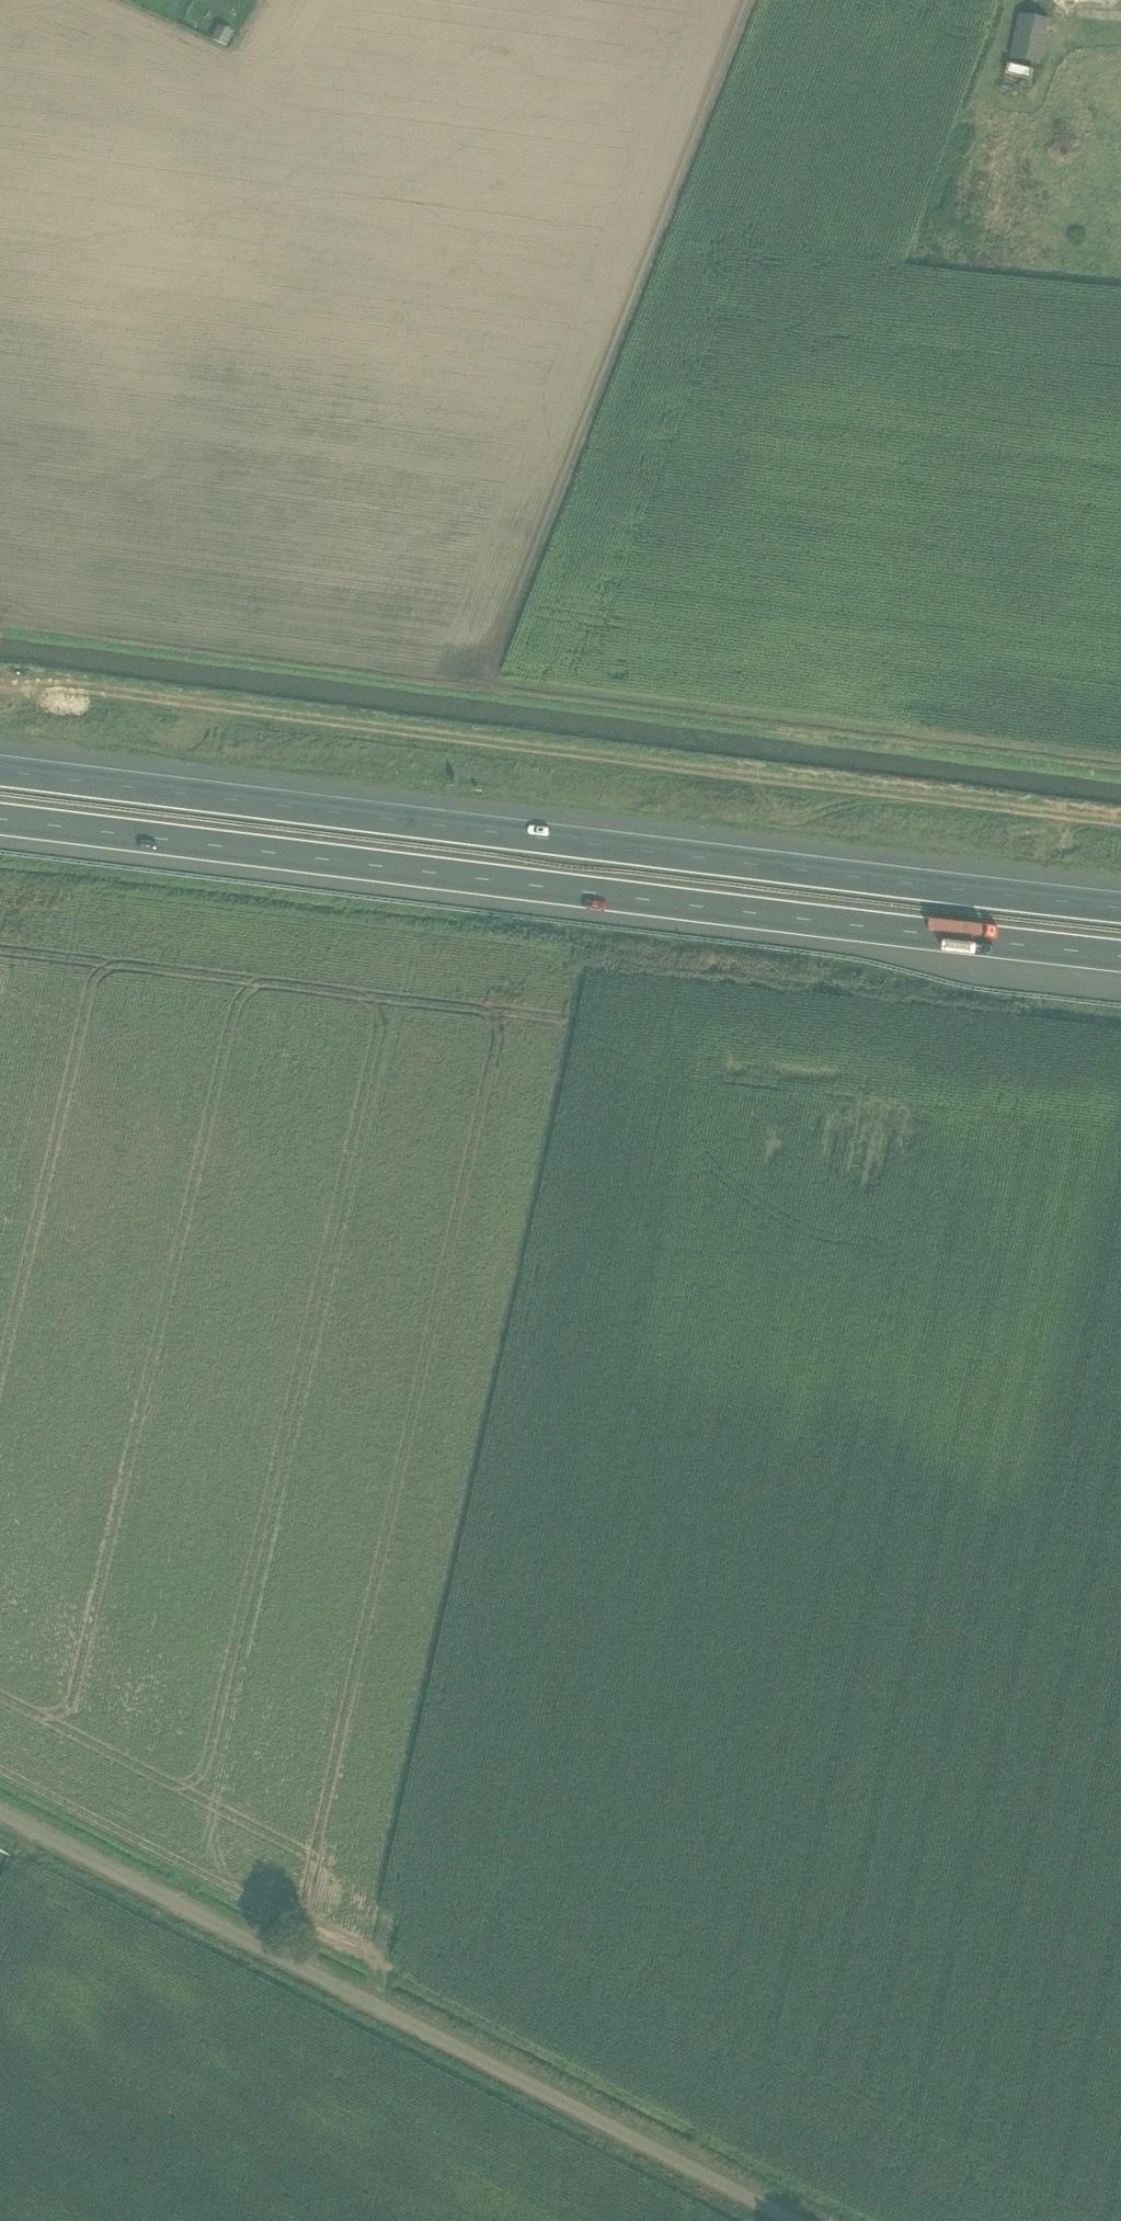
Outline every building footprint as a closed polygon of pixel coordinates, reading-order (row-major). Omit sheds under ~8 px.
[(1017,14),(1009,59),(1041,65),(1050,20),(1017,14)]
